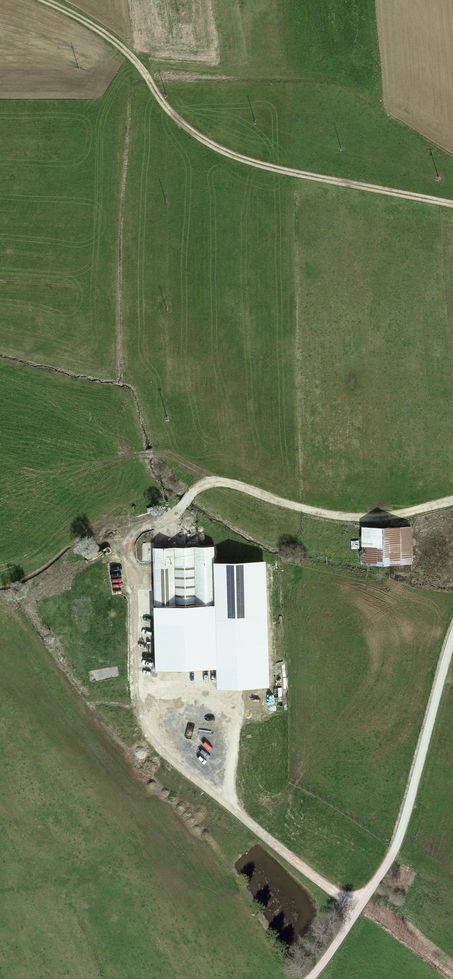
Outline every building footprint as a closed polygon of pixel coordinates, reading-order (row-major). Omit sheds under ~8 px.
[(412,528),(362,528),(362,565),(413,564),(412,528)] [(214,546),(153,548),(155,625),(215,623),(218,690),(270,688),(266,563),(215,564),(214,546)]
